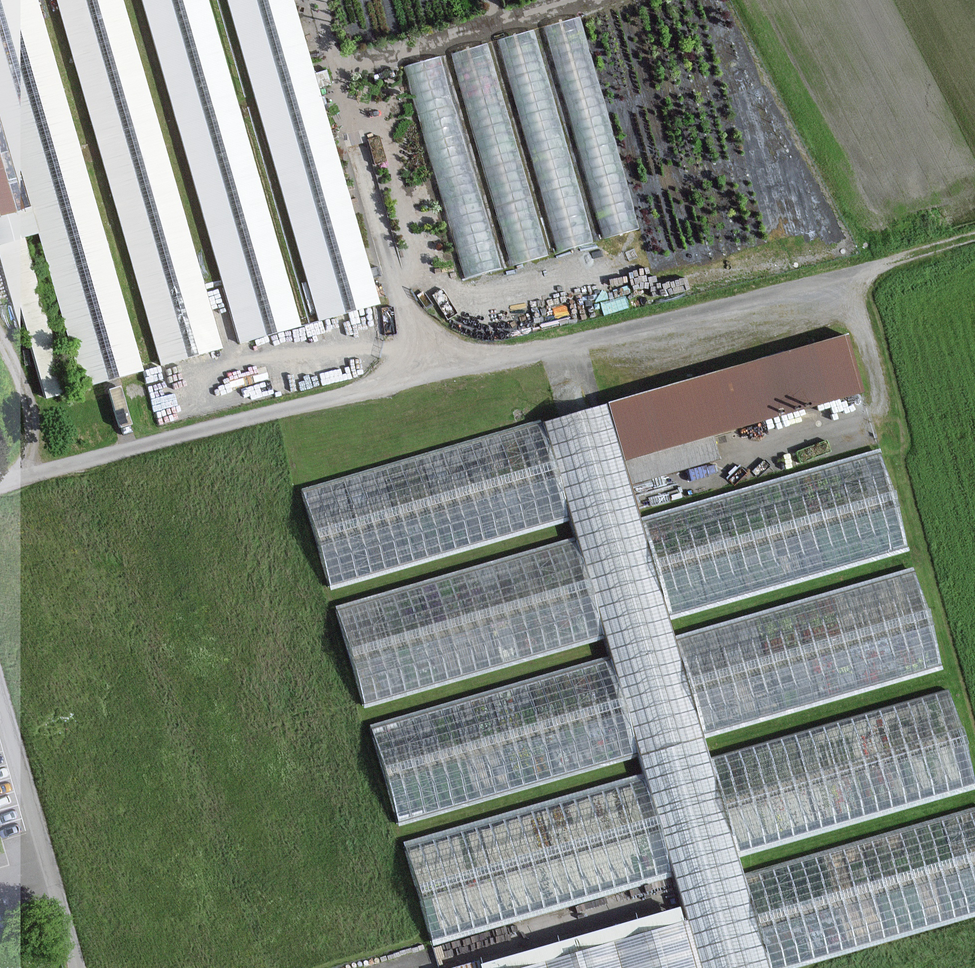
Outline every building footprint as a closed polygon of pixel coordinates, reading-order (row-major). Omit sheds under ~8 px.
[(30,211),(81,390),(150,370),(43,0),(0,0),(0,106),(30,211)] [(165,366),(230,347),(130,0),(60,0),(165,366)] [(245,344),(306,326),(213,0),(146,0),(245,344)] [(323,322),(388,304),(301,0),(230,0),(323,322)] [(601,235),(639,225),(582,12),(544,22),(601,235)] [(498,35),(499,38),(456,48),(504,261),(590,242),(541,25),(498,35)] [(409,60),(459,275),(497,266),(447,52),(409,60)] [(0,106),(0,220),(30,211),(0,106)] [(855,391),(838,333),(599,402),(624,487),(716,460),(709,433),(855,391)] [(181,401),(190,398),(182,372),(148,383),(161,421),(185,413),(181,401)] [(599,402),(534,420),(563,520),(568,539),(598,640),(603,658),(631,758),(638,779),(665,874),(678,921),(692,967),(762,967),(736,876),(730,858),(701,755),(696,737),(667,636),(662,620),(633,520),(624,487),(599,402)] [(563,520),(534,420),(294,489),(322,589),(563,520)] [(633,520),(662,620),(904,550),(875,451),(633,520)] [(598,640),(568,539),(330,607),(359,709),(598,640)] [(667,636),(696,737),(937,668),(908,568),(667,636)] [(631,758),(603,658),(364,726),(392,826),(631,758)] [(701,755),(730,858),(971,789),(942,686),(701,755)] [(665,874),(638,779),(401,847),(428,941),(665,874)] [(762,967),(781,967),(974,913),(974,807),(736,876),(762,967)] [(515,967),(692,967),(678,921),(515,967)]
